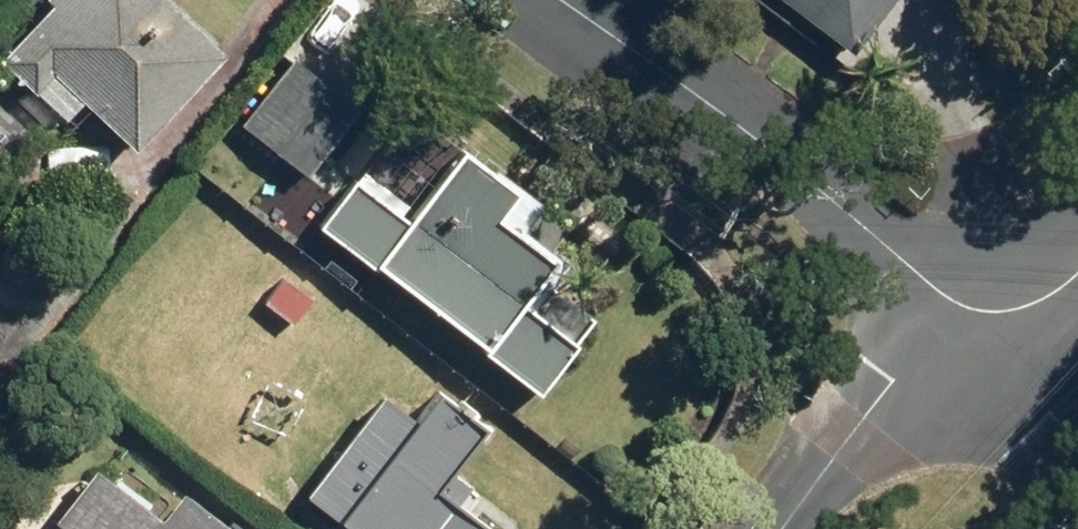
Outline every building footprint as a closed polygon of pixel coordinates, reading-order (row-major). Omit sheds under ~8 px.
[(61,1),(4,60),(74,128),(97,104),(143,149),(240,49),(189,0),(60,0),(61,1)] [(858,44),(895,0),(805,0),(858,44)] [(333,80),(297,50),(240,118),(282,153),(312,178),(389,85),(353,55),(333,80)] [(539,226),(555,205),(472,144),(423,211),(361,166),(319,223),(548,390),(603,314),(560,282),(580,256),(539,226)] [(0,321),(0,345),(12,333),(0,321)] [(425,416),(389,389),(309,498),(351,528),(509,528),(519,515),(464,474),(478,455),(501,423),(448,384),(425,416)] [(194,483),(171,514),(106,464),(63,519),(76,528),(253,528),(194,483)]
